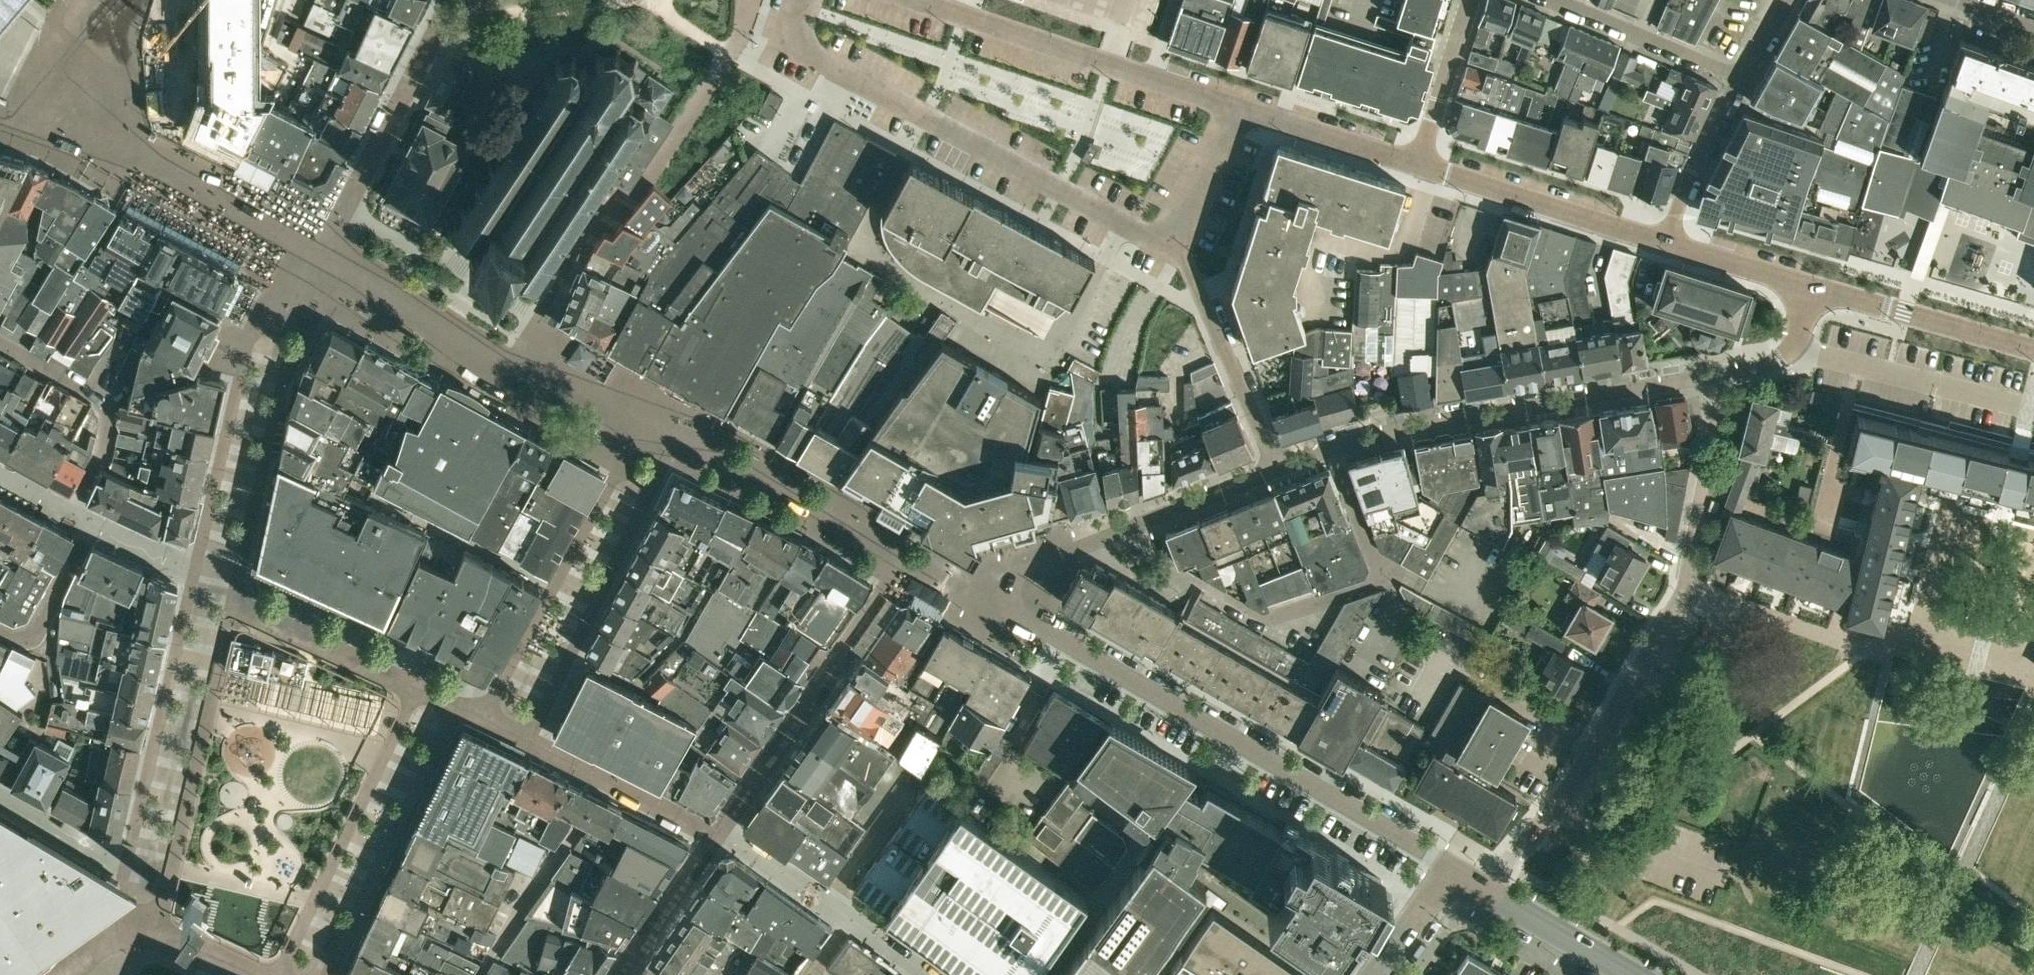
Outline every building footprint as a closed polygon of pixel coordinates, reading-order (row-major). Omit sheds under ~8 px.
[(18,0),(0,0),(0,21),(18,0)] [(277,86),(288,62),(266,52),(267,48),(261,44),(275,0),(208,0),(209,90),(194,123),(243,150),(269,100),(277,86)] [(305,21),(330,32),(337,19),(364,31),(356,48),(393,65),(415,23),(365,0),(315,0),(305,21)] [(415,23),(428,0),(365,0),(415,23)] [(1169,41),(1214,57),(1233,0),(1183,0),(1169,41)] [(1247,0),(1235,0),(1231,12),(1215,57),(1239,64),(1254,19),(1242,14),(1247,0)] [(1322,28),(1331,0),(1322,0),(1314,25),(1322,28)] [(1443,5),(1428,0),(1403,0),(1397,20),(1435,32),(1443,5)] [(1515,1),(1513,0),(1487,0),(1474,39),(1484,42),(1489,26),(1505,31),(1515,1)] [(1657,26),(1672,33),(1685,0),(1668,0),(1657,26)] [(1672,33),(1695,42),(1717,0),(1685,0),(1672,33)] [(1860,0),(1806,0),(1799,13),(1798,13),(1818,24),(1831,3),(1844,11),(1855,15),(1860,0)] [(1878,0),(1860,0),(1855,15),(1846,40),(1861,48),(1878,0)] [(1905,0),(1882,0),(1872,28),(1892,35),(1905,0)] [(1892,35),(1911,42),(1925,5),(1912,0),(1905,0),(1892,35)] [(1525,61),(1544,13),(1522,4),(1520,9),(1510,33),(1525,39),(1512,71),(1520,74),(1525,61)] [(1270,74),(1289,17),(1266,10),(1246,67),(1270,74)] [(1435,32),(1397,20),(1377,13),(1374,23),(1410,35),(1404,54),(1409,56),(1391,113),(1410,119),(1417,115),(1433,63),(1426,61),(1435,32)] [(1846,40),(1818,24),(1798,13),(1775,55),(1826,83),(1837,89),(1852,98),(1889,119),(1901,85),(1905,73),(1861,48),(1846,40)] [(285,16),(277,39),(316,57),(343,69),(382,87),(383,86),(393,67),(393,65),(356,48),(353,47),(285,16)] [(1935,19),(1925,16),(1923,21),(1933,25),(1935,19)] [(1289,17),(1270,74),(1292,81),(1310,24),(1289,17)] [(1923,21),(1922,27),(1931,30),(1933,25),(1923,21)] [(1338,33),(1322,28),(1314,25),(1295,82),(1320,90),(1338,33)] [(1566,59),(1552,91),(1558,93),(1570,97),(1595,35),(1571,25),(1558,56),(1566,59)] [(1922,27),(1920,32),(1929,36),(1931,30),(1922,27)] [(1920,32),(1918,38),(1928,42),(1929,36),(1920,32)] [(1343,98),(1362,41),(1338,33),(1320,90),(1343,98)] [(1605,77),(1619,45),(1595,35),(1570,97),(1577,100),(1582,87),(1591,91),(1598,74),(1605,77)] [(2033,65),(2031,64),(2004,54),(2004,53),(1990,48),(1990,49),(1962,39),(1963,39),(1961,38),(1960,40),(1950,68),(1949,70),(1950,70),(1941,97),(1940,97),(1939,100),(1940,100),(1930,127),(1929,129),(1920,156),(1920,155),(1919,158),(1879,146),(1877,151),(1873,164),(1861,203),(1903,215),(1903,216),(1904,216),(1907,208),(1933,218),(1936,208),(1945,211),(1950,199),(2021,225),(2019,230),(2019,229),(2016,236),(2033,242),(2033,146),(2026,168),(1971,149),(1988,100),(2015,109),(2015,110),(2033,116),(2033,65)] [(1367,105),(1385,48),(1362,41),(1343,98),(1367,105)] [(399,168),(384,197),(385,197),(431,221),(448,189),(463,197),(462,198),(459,202),(465,206),(453,223),(446,225),(446,227),(447,228),(447,229),(450,228),(454,228),(463,234),(466,235),(468,237),(472,240),(470,243),(471,247),(474,249),(470,255),(478,260),(479,261),(486,265),(495,271),(504,278),(512,266),(521,272),(526,275),(535,281),(537,288),(540,288),(541,288),(539,280),(551,263),(557,267),(560,263),(554,259),(555,257),(558,260),(568,245),(564,243),(565,241),(572,245),(574,242),(568,238),(580,220),(586,224),(588,221),(582,216),(587,208),(589,205),(594,199),(600,203),(602,199),(596,195),(607,179),(608,180),(609,178),(614,181),(615,180),(629,189),(673,123),(672,123),(668,120),(658,113),(675,88),(672,86),(637,63),(639,62),(637,58),(631,62),(620,55),(621,47),(617,47),(615,54),(602,56),(598,50),(594,53),(599,59),(592,69),(590,68),(592,67),(589,63),(583,67),(575,62),(577,55),(572,54),(571,62),(562,63),(558,57),(554,59),(559,65),(553,74),(546,70),(544,74),(550,78),(549,80),(546,77),(536,91),(540,94),(539,96),(532,92),(530,95),(536,99),(524,117),(518,113),(516,117),(522,121),(510,138),(504,134),(502,138),(508,142),(496,160),(490,156),(488,159),(494,163),(485,176),(466,166),(461,163),(466,154),(484,120),(466,111),(463,109),(450,136),(444,133),(448,123),(428,113),(414,141),(413,140),(408,150),(404,159),(399,168)] [(1409,56),(1404,54),(1385,48),(1367,105),(1391,113),(1409,56)] [(1471,49),(1468,60),(1494,69),(1498,57),(1471,49)] [(1633,68),(1638,57),(1622,50),(1612,73),(1628,80),(1628,79),(1639,84),(1644,73),(1643,73),(1633,68)] [(1802,122),(1823,83),(1775,56),(1750,99),(1770,111),(1802,122)] [(316,57),(305,80),(326,90),(320,104),(331,110),(362,125),(363,124),(382,87),(343,69),(316,57)] [(472,70),(466,66),(451,58),(427,103),(449,115),(472,70)] [(1464,136),(1487,71),(1467,64),(1461,82),(1456,97),(1456,96),(1448,123),(1448,124),(1452,132),(1452,133),(1464,136)] [(1647,88),(1706,113),(1718,87),(1686,73),(1686,74),(1671,67),(1666,78),(1681,85),(1675,99),(1648,86),(1647,88)] [(1485,143),(1506,80),(1506,78),(1487,71),(1464,136),(1485,143)] [(311,129),(292,175),(301,179),(304,181),(313,186),(315,187),(317,187),(320,187),(322,187),(324,187),(326,186),(328,185),(330,184),(332,182),(333,181),(334,179),(362,125),(331,110),(320,104),(326,90),(305,80),(297,95),(313,103),(307,114),(305,113),(303,117),(305,118),(302,125),(311,129)] [(1523,94),(1526,87),(1506,80),(1485,143),(1505,149),(1516,116),(1523,94)] [(1880,141),(1903,149),(1915,115),(1927,119),(1935,97),(1901,85),(1889,119),(1880,141)] [(1525,155),(1545,93),(1526,87),(1523,94),(1532,97),(1525,118),(1516,116),(1505,149),(1525,155)] [(1694,137),(1706,113),(1647,88),(1643,96),(1669,108),(1663,122),(1694,137)] [(1546,89),(1545,93),(1525,155),(1547,162),(1557,128),(1548,125),(1558,93),(1552,91),(1546,89)] [(1836,134),(1852,98),(1837,89),(1820,128),(1836,134)] [(762,113),(772,118),(783,97),(770,90),(759,111),(762,113)] [(270,101),(244,151),(264,161),(267,162),(279,168),(280,169),(289,174),(291,174),(292,175),(311,129),(302,125),(305,118),(303,117),(305,113),(307,114),(313,103),(297,95),(289,111),(270,101)] [(1880,141),(1889,119),(1852,98),(1836,134),(1835,135),(1877,151),(1879,146),(1880,141)] [(1583,112),(1600,117),(1602,109),(1585,103),(1583,112)] [(1614,147),(1625,117),(1603,109),(1596,129),(1608,132),(1604,142),(1596,139),(1585,175),(1607,181),(1617,149),(1614,147)] [(1821,144),(1823,139),(1744,112),(1713,171),(1714,171),(1706,187),(1701,202),(1707,214),(1790,237),(1792,229),(1799,203),(1806,183),(1821,144)] [(1582,172),(1598,122),(1584,117),(1582,121),(1564,115),(1552,152),(1551,152),(1548,162),(1550,163),(1551,160),(1565,165),(1565,167),(1582,172)] [(842,253),(896,153),(835,119),(801,182),(789,176),(791,174),(774,160),(770,164),(760,155),(755,152),(748,160),(747,159),(746,160),(701,212),(650,271),(649,276),(608,347),(622,355),(725,412),(728,407),(754,362),(780,317),(791,323),(793,319),(817,280),(833,266),(841,254),(842,253)] [(1654,127),(1642,123),(1639,132),(1651,136),(1654,127)] [(1651,136),(1650,141),(1668,147),(1668,145),(1687,152),(1693,140),(1679,135),(1654,127),(1651,136)] [(1680,168),(1688,152),(1687,152),(1668,145),(1668,147),(1650,141),(1640,170),(1641,171),(1634,190),(1662,199),(1667,197),(1677,166),(1680,168)] [(729,146),(725,142),(712,155),(718,160),(724,160),(729,155),(729,146)] [(1088,147),(1082,157),(1083,158),(1090,162),(1094,154),(1098,147),(1090,142),(1088,147)] [(1252,350),(1295,335),(1306,331),(1291,289),(1312,221),(1310,221),(1312,214),(1388,239),(1405,185),(1278,144),(1262,192),(1276,196),(1274,202),(1272,209),(1259,204),(1231,290),(1252,350)] [(1847,253),(1861,203),(1873,164),(1821,144),(1806,183),(1799,203),(1792,229),(1790,237),(1847,253)] [(1607,181),(1630,189),(1641,156),(1617,149),(1607,181)] [(29,162),(0,153),(0,215),(29,162)] [(910,160),(882,212),(881,215),(881,219),(881,223),(881,225),(882,229),(882,233),(883,236),(884,239),(886,244),(888,247),(890,249),(896,257),(898,260),(901,262),(904,266),(910,271),(914,273),(918,276),(922,279),(982,311),(990,296),(996,284),(1056,316),(1072,302),(1095,260),(910,160)] [(29,236),(28,222),(29,213),(36,199),(50,173),(51,173),(51,172),(29,162),(0,215),(0,216),(0,238),(29,236)] [(67,240),(95,195),(75,184),(59,176),(59,177),(44,203),(38,235),(41,237),(37,244),(38,250),(35,251),(37,259),(38,260),(42,254),(44,254),(56,234),(67,240)] [(634,242),(653,220),(672,199),(657,186),(655,184),(643,198),(640,201),(613,233),(606,230),(584,254),(577,263),(570,275),(564,287),(560,297),(550,314),(580,331),(619,260),(634,242)] [(82,260),(117,209),(115,207),(95,195),(67,240),(56,234),(44,254),(42,254),(38,260),(39,261),(50,269),(41,284),(28,277),(2,322),(14,329),(19,320),(38,332),(75,271),(82,260)] [(660,223),(657,223),(653,220),(634,242),(619,260),(580,331),(604,345),(637,291),(636,291),(642,280),(639,279),(646,268),(650,271),(701,212),(690,202),(681,213),(679,211),(670,222),(668,223),(665,222),(662,222),(660,223)] [(83,261),(39,333),(29,349),(48,360),(51,356),(56,359),(63,347),(93,366),(114,337),(116,325),(112,322),(119,313),(112,308),(117,303),(158,231),(125,211),(120,219),(113,215),(82,260),(83,261)] [(1526,272),(1541,223),(1504,212),(1503,216),(1487,268),(1507,385),(1545,379),(1526,272)] [(1564,278),(1578,235),(1541,223),(1526,272),(1545,379),(1583,372),(1564,278)] [(160,232),(119,303),(138,313),(134,320),(152,329),(160,313),(163,314),(174,293),(218,316),(220,317),(221,315),(222,313),(239,280),(236,271),(234,271),(225,266),(226,266),(224,265),(224,266),(215,261),(215,260),(214,260),(213,260),(204,255),(203,254),(202,254),(193,249),(194,249),(192,249),(183,244),(183,243),(182,244),(160,232)] [(1585,278),(1590,260),(1596,241),(1578,235),(1564,278),(1583,372),(1621,365),(1612,317),(1592,320),(1585,278)] [(1,310),(21,273),(11,266),(21,250),(29,236),(0,238),(0,311),(1,310)] [(1629,277),(1631,273),(1636,254),(1614,246),(1608,266),(1605,276),(1612,317),(1621,365),(1646,361),(1646,360),(1647,359),(1647,349),(1644,350),(1638,319),(1633,320),(1628,289),(1629,289),(1629,277)] [(1438,294),(1439,271),(1443,259),(1416,251),(1413,262),(1397,264),(1395,293),(1438,294)] [(742,421),(775,440),(804,390),(817,370),(854,303),(866,284),(873,271),(854,261),(841,254),(833,266),(817,280),(793,319),(791,323),(780,317),(754,362),(728,407),(725,412),(726,412),(733,416),(742,421)] [(1395,293),(1397,264),(1381,263),(1380,270),(1357,269),(1354,321),(1378,322),(1377,333),(1393,333),(1395,293)] [(1692,330),(1693,333),(1697,340),(1702,344),(1709,347),(1716,346),(1723,343),(1728,337),(1731,330),(1737,332),(1751,290),(1666,263),(1653,306),(1659,308),(1657,312),(1671,326),(1680,319),(1681,315),(1694,319),(1693,322),(1692,326),(1692,330)] [(1435,398),(1507,385),(1487,268),(1486,270),(1439,271),(1438,294),(1435,367),(1435,398)] [(862,344),(883,316),(887,311),(869,300),(883,277),(873,271),(866,284),(854,303),(817,370),(804,390),(775,440),(797,453),(862,344)] [(137,334),(116,376),(133,385),(131,393),(128,405),(157,413),(215,426),(216,424),(226,379),(201,374),(201,373),(198,373),(196,367),(194,364),(195,364),(196,364),(197,362),(195,361),(202,348),(207,350),(209,346),(216,332),(211,330),(218,316),(174,293),(163,314),(160,313),(152,329),(147,339),(137,334)] [(1435,367),(1438,294),(1395,293),(1393,333),(1393,363),(1393,374),(1396,374),(1401,405),(1433,399),(1428,369),(1435,367)] [(830,398),(797,453),(838,476),(872,424),(873,424),(905,379),(910,382),(957,320),(956,320),(942,310),(919,340),(883,316),(862,344),(830,398)] [(1377,333),(1378,322),(1354,321),(1354,329),(1353,358),(1377,359),(1377,363),(1393,363),(1393,333),(1377,333)] [(337,404),(365,343),(333,325),(323,329),(306,365),(299,383),(337,404)] [(1324,337),(1325,327),(1318,327),(1306,331),(1295,335),(1294,354),(1291,394),(1269,404),(1282,438),(1323,425),(1315,396),(1324,393),(1319,376),(1311,378),(1313,357),(1323,355),(1324,344),(1324,337)] [(1323,355),(1322,364),(1350,365),(1352,329),(1325,327),(1324,337),(1324,344),(1323,355)] [(942,340),(925,363),(907,386),(902,386),(838,476),(928,528),(949,541),(952,536),(966,543),(976,541),(980,540),(1051,518),(1050,518),(1058,475),(1058,454),(1032,452),(1026,452),(1041,398),(942,340)] [(388,388),(402,363),(401,362),(401,363),(398,361),(386,354),(386,355),(377,350),(378,350),(365,343),(337,404),(373,423),(392,390),(388,388)] [(23,368),(25,366),(0,353),(0,409),(23,368)] [(93,366),(74,356),(69,366),(88,376),(93,366)] [(1050,385),(1032,452),(1058,454),(1058,475),(1050,518),(1051,518),(1053,517),(1053,518),(1064,515),(1103,504),(1101,491),(1081,419),(1098,370),(1074,357),(1068,369),(1068,370),(1070,370),(1071,370),(1074,392),(1050,385)] [(1192,381),(1204,376),(1217,370),(1213,361),(1191,371),(1192,381)] [(397,414),(418,372),(402,363),(388,388),(392,390),(373,423),(383,429),(391,412),(397,414)] [(1323,425),(1360,415),(1350,381),(1351,367),(1319,376),(1324,393),(1315,396),(1323,425)] [(46,381),(23,368),(0,409),(0,453),(5,456),(46,381)] [(419,426),(440,384),(418,372),(397,414),(391,412),(383,429),(377,444),(397,454),(407,422),(419,426)] [(1135,391),(1134,403),(1161,402),(1161,389),(1170,389),(1170,377),(1152,378),(1151,378),(1139,377),(1137,387),(1136,388),(1136,389),(1136,390),(1136,391),(1135,391)] [(27,468),(69,391),(48,379),(46,381),(5,456),(27,468)] [(1183,402),(1185,410),(1195,409),(1192,381),(1182,382),(1183,402)] [(371,454),(377,444),(383,429),(373,423),(337,404),(299,383),(291,408),(291,409),(354,443),(371,454)] [(491,412),(466,398),(440,384),(419,426),(407,422),(397,454),(377,444),(371,454),(385,461),(381,468),(374,483),(435,515),(491,412)] [(1136,424),(1134,403),(1135,391),(1135,388),(1118,389),(1120,421),(1114,421),(1115,425),(1122,425),(1136,424)] [(48,478),(89,402),(69,391),(27,468),(47,479),(48,478)] [(1693,441),(1686,398),(1656,403),(1662,437),(1663,445),(1693,441)] [(1781,407),(1778,406),(1778,404),(1753,398),(1746,425),(1771,432),(1787,436),(1797,438),(1799,428),(1774,422),(1775,418),(1779,419),(1781,407)] [(98,421),(89,402),(48,478),(70,491),(80,473),(92,450),(98,421)] [(1134,403),(1136,424),(1138,461),(1142,460),(1144,493),(1165,485),(1161,402),(1134,403)] [(119,403),(115,421),(140,427),(153,429),(151,439),(166,443),(210,452),(216,426),(215,426),(157,413),(128,405),(119,403)] [(1658,437),(1656,437),(1650,404),(1625,408),(1634,467),(1635,517),(1668,526),(1666,480),(1687,485),(1690,467),(1665,471),(1663,444),(1660,445),(1658,437)] [(1198,420),(1217,465),(1254,450),(1237,412),(1228,416),(1223,405),(1196,417),(1197,421),(1198,420)] [(1601,454),(1611,510),(1635,517),(1634,467),(1625,408),(1600,412),(1595,413),(1598,432),(1601,454)] [(376,465),(381,468),(385,461),(371,454),(354,443),(291,409),(285,434),(325,456),(354,470),(352,475),(368,482),(370,478),(376,465)] [(469,532),(525,431),(491,412),(435,515),(469,532)] [(1611,510),(1601,454),(1595,413),(1559,418),(1558,418),(1573,514),(1575,526),(1608,521),(1611,510)] [(1713,559),(1735,567),(1761,577),(1778,583),(1792,588),(1832,603),(1834,604),(1840,606),(1847,608),(1845,618),(1847,619),(1857,621),(1880,627),(1882,628),(1921,471),(1939,475),(1936,486),(1980,497),(1983,486),(1996,490),(2006,492),(2018,495),(2030,498),(2028,508),(2033,510),(2033,460),(2027,458),(2015,455),(2005,453),(1928,433),(1927,433),(1919,431),(1918,431),(1887,423),(1882,422),(1876,420),(1873,419),(1868,418),(1866,417),(1858,416),(1857,415),(1851,440),(1848,450),(1848,451),(1848,453),(1876,460),(1875,465),(1882,467),(1870,517),(1860,559),(1855,557),(1849,555),(1809,540),(1809,539),(1791,532),(1781,529),(1763,522),(1754,519),(1749,517),(1739,514),(1743,503),(1742,503),(1728,498),(1722,514),(1728,517),(1722,535),(1714,557),(1713,559)] [(1545,519),(1573,514),(1558,418),(1529,422),(1529,424),(1538,476),(1540,490),(1542,503),(1545,517),(1545,519)] [(1172,483),(1217,465),(1198,420),(1197,421),(1184,426),(1187,434),(1170,441),(1172,483)] [(1512,522),(1545,517),(1542,503),(1540,490),(1538,476),(1529,424),(1529,422),(1528,422),(1529,424),(1502,428),(1511,481),(1512,485),(1512,522)] [(1139,494),(1138,461),(1136,424),(1122,425),(1115,425),(1115,426),(1092,427),(1092,432),(1094,439),(1112,436),(1116,464),(1123,467),(1126,480),(1119,482),(1124,499),(1139,494)] [(1771,432),(1746,425),(1739,453),(1751,456),(1748,462),(1742,460),(1731,489),(1745,495),(1750,497),(1758,475),(1753,474),(1759,458),(1764,459),(1768,445),(1784,449),(1787,436),(1771,432)] [(1502,428),(1502,427),(1472,431),(1472,432),(1480,487),(1460,524),(1503,548),(1513,530),(1512,522),(1512,485),(1511,481),(1502,428)] [(119,431),(117,443),(151,450),(148,464),(161,467),(204,476),(210,452),(166,443),(151,439),(119,431)] [(499,544),(553,446),(525,431),(469,532),(497,546),(499,544)] [(1429,578),(1460,524),(1480,487),(1472,432),(1415,443),(1424,489),(1437,496),(1436,498),(1448,504),(1424,546),(1412,569),(1429,578)] [(325,456),(285,434),(281,459),(282,460),(281,461),(324,484),(344,493),(352,475),(354,470),(325,456)] [(1107,503),(1124,499),(1119,482),(1126,480),(1123,467),(1116,464),(1112,436),(1094,439),(1107,503)] [(548,571),(602,473),(582,462),(576,459),(565,453),(564,452),(554,447),(554,446),(553,446),(499,544),(548,571)] [(1448,504),(1436,498),(1434,502),(1421,495),(1421,493),(1417,494),(1404,448),(1380,455),(1379,452),(1378,452),(1393,507),(1396,520),(1427,533),(1421,544),(1424,546),(1448,504)] [(1412,540),(1421,544),(1427,533),(1396,520),(1393,507),(1378,452),(1347,461),(1374,535),(1392,531),(1401,535),(1412,540)] [(113,459),(108,470),(148,488),(178,495),(199,499),(204,476),(161,467),(148,464),(133,460),(132,468),(113,459)] [(371,505),(344,493),(324,484),(281,461),(280,464),(276,463),(269,498),(267,498),(254,565),(348,607),(349,604),(385,621),(425,532),(370,507),(371,505)] [(89,499),(88,500),(103,507),(114,513),(150,530),(151,529),(154,526),(156,526),(155,525),(157,516),(162,518),(165,523),(161,526),(161,528),(160,528),(160,529),(160,530),(165,533),(166,532),(170,533),(178,495),(148,488),(108,470),(103,467),(89,496),(90,496),(89,499)] [(1303,564),(1312,588),(1315,595),(1365,576),(1369,568),(1350,518),(1349,518),(1338,491),(1338,490),(1330,468),(1273,490),(1292,537),(1303,564)] [(704,538),(726,500),(720,497),(718,497),(683,479),(677,476),(676,475),(673,476),(660,504),(657,511),(704,538)] [(1677,539),(1687,485),(1666,480),(1668,526),(1668,530),(1666,538),(1677,539)] [(1292,537),(1273,490),(1229,508),(1248,554),(1292,537)] [(8,583),(18,565),(43,519),(0,495),(0,597),(8,583)] [(170,533),(169,536),(180,541),(181,540),(186,537),(187,537),(190,537),(199,499),(178,495),(170,533)] [(725,569),(756,516),(727,502),(726,500),(704,538),(684,573),(706,585),(713,590),(725,569)] [(1218,566),(1233,560),(1247,596),(1245,602),(1264,612),(1270,610),(1268,605),(1259,581),(1248,554),(1229,508),(1200,520),(1214,555),(1218,566)] [(684,573),(704,538),(657,511),(637,545),(639,547),(684,573)] [(725,569),(685,640),(711,658),(731,631),(739,636),(757,607),(799,538),(781,528),(756,516),(725,569)] [(14,625),(28,620),(58,566),(75,536),(43,519),(18,565),(8,583),(0,597),(0,618),(14,625)] [(1197,562),(1214,555),(1200,520),(1166,533),(1178,563),(1195,557),(1197,562)] [(1627,592),(1646,559),(1625,547),(1630,537),(1608,525),(1594,548),(1608,555),(1597,575),(1627,592)] [(1389,556),(1401,535),(1392,531),(1374,535),(1379,550),(1389,556)] [(540,587),(466,551),(429,532),(389,623),(491,670),(500,659),(509,643),(511,644),(535,603),(532,601),(540,587)] [(1401,535),(1389,556),(1400,562),(1412,540),(1401,535)] [(797,592),(826,552),(825,551),(817,549),(809,545),(803,539),(802,538),(799,537),(799,538),(757,607),(772,615),(778,605),(786,610),(797,592)] [(1555,542),(1547,537),(1536,555),(1544,560),(1555,542)] [(1412,540),(1400,562),(1412,569),(1424,546),(1421,544),(1412,540)] [(84,562),(82,567),(80,572),(77,570),(72,580),(101,593),(105,585),(118,556),(93,544),(92,545),(87,557),(84,562)] [(692,610),(706,585),(684,573),(639,547),(624,571),(626,572),(658,591),(673,599),(692,610)] [(1552,551),(1547,560),(1576,578),(1579,579),(1584,571),(1581,569),(1563,558),(1552,551)] [(856,603),(871,582),(872,581),(871,581),(827,554),(828,553),(826,552),(797,592),(786,610),(787,610),(786,611),(796,618),(814,629),(830,640),(855,603),(856,603)] [(131,597),(144,568),(118,556),(105,585),(131,597)] [(1090,616),(1114,574),(1096,563),(1091,572),(1084,567),(1082,566),(1062,600),(1066,602),(1090,616)] [(1259,581),(1268,605),(1312,588),(1303,564),(1259,581)] [(60,614),(166,638),(167,637),(166,637),(179,584),(144,568),(131,597),(105,585),(101,593),(72,580),(64,597),(60,614)] [(673,599),(658,591),(626,572),(624,571),(619,579),(621,581),(612,598),(613,599),(645,618),(658,625),(658,624),(673,633),(686,612),(670,603),(673,599)] [(1090,616),(1142,646),(1166,605),(1125,581),(1125,580),(1114,574),(1090,616)] [(1601,592),(1579,579),(1576,578),(1565,597),(1579,605),(1574,616),(1570,614),(1562,626),(1566,629),(1565,631),(1595,648),(1612,617),(1593,606),(1601,592)] [(1297,734),(1346,649),(1380,590),(1344,602),(1309,663),(1191,595),(1182,610),(1178,607),(1176,610),(1153,651),(1296,734),(1296,735),(1297,735),(1297,734)] [(935,641),(931,639),(940,623),(938,621),(943,613),(937,610),(939,608),(916,594),(910,605),(908,604),(906,604),(904,604),(903,604),(902,605),(864,657),(897,681),(917,695),(920,692),(909,685),(935,641)] [(633,645),(634,645),(652,654),(673,633),(658,624),(658,625),(645,618),(613,599),(599,625),(600,626),(633,645)] [(1441,605),(1434,601),(1428,613),(1435,617),(1441,605)] [(1171,607),(1166,605),(1142,646),(1148,649),(1153,651),(1176,610),(1171,607)] [(1566,641),(1533,621),(1508,606),(1501,618),(1547,645),(1531,675),(1539,680),(1566,697),(1583,667),(1559,653),(1566,641)] [(772,615),(757,607),(739,636),(791,669),(803,677),(826,644),(810,633),(788,618),(785,624),(772,615)] [(158,671),(166,638),(60,614),(58,648),(158,671)] [(964,697),(991,652),(987,649),(987,647),(983,646),(978,643),(973,641),(968,638),(962,635),(958,632),(953,629),(950,626),(949,627),(944,625),(935,641),(909,685),(920,692),(917,695),(903,716),(905,717),(914,724),(897,754),(922,771),(938,743),(952,718),(964,697)] [(617,671),(633,645),(600,626),(585,652),(594,657),(617,671)] [(784,705),(803,677),(791,669),(739,636),(731,631),(711,658),(728,669),(730,666),(735,669),(768,693),(783,704),(784,705)] [(231,649),(227,667),(230,668),(229,669),(230,669),(231,668),(248,672),(248,673),(254,675),(254,672),(264,675),(267,675),(268,676),(262,701),(366,725),(375,706),(374,703),(301,685),(301,683),(303,684),(306,672),(306,671),(306,669),(308,661),(309,660),(309,658),(307,658),(298,656),(260,647),(261,644),(255,643),(254,644),(237,640),(237,638),(236,640),(234,639),(233,643),(236,644),(234,650),(231,649)] [(653,669),(642,680),(660,694),(674,681),(673,678),(676,673),(695,647),(685,640),(657,666),(653,669)] [(10,647),(0,642),(0,669),(10,647)] [(5,739),(24,712),(17,708),(36,693),(25,680),(37,656),(13,644),(12,648),(10,647),(0,669),(0,736),(5,739)] [(633,645),(617,671),(632,678),(654,657),(652,654),(634,645),(633,645)] [(710,706),(759,740),(782,708),(781,707),(766,697),(728,669),(711,658),(695,647),(676,673),(673,678),(674,681),(710,706)] [(159,671),(158,671),(58,648),(58,649),(57,661),(60,662),(66,699),(148,718),(159,671)] [(1342,761),(1346,755),(1378,699),(1392,675),(1346,649),(1297,734),(1297,736),(1342,761)] [(997,733),(1021,692),(1031,675),(1026,672),(991,652),(964,697),(952,718),(938,743),(976,764),(957,796),(969,805),(1013,741),(997,733)] [(903,716),(917,695),(897,681),(864,657),(850,677),(903,716)] [(674,681),(660,694),(655,704),(587,670),(569,706),(555,735),(660,788),(689,739),(688,739),(710,706),(674,681)] [(905,717),(903,716),(850,677),(826,710),(864,738),(871,730),(887,741),(905,717)] [(1494,772),(1519,729),(1524,720),(1459,682),(1429,733),(1448,744),(1458,750),(1457,751),(1459,752),(1454,760),(1432,748),(1422,764),(1412,781),(1442,799),(1441,800),(1466,814),(1467,813),(1495,829),(1505,812),(1515,796),(1486,779),(1491,771),(1494,772)] [(1067,773),(1068,773),(1077,759),(1095,730),(1101,734),(1109,722),(1053,688),(1033,721),(1037,723),(1023,746),(1055,765),(1052,771),(1064,778),(1067,773)] [(142,744),(148,718),(66,699),(55,700),(53,700),(48,722),(82,729),(81,730),(142,744)] [(1378,699),(1346,755),(1392,781),(1424,726),(1378,699)] [(739,770),(759,740),(710,706),(688,739),(689,739),(738,773),(740,770),(739,770)] [(864,738),(826,710),(803,742),(871,789),(894,758),(864,738)] [(1187,773),(1188,772),(1187,772),(1190,768),(1110,723),(1072,775),(1025,837),(1095,890),(1127,846),(1124,835),(1079,802),(1099,775),(1133,800),(1123,813),(1142,827),(1147,827),(1157,835),(1151,846),(1152,847),(1057,974),(1138,974),(1205,884),(1186,870),(1195,854),(1194,854),(1196,852),(1194,851),(1228,790),(1219,785),(1219,786),(1208,780),(1206,784),(1187,773)] [(464,728),(463,730),(418,824),(466,847),(500,863),(514,833),(490,821),(500,800),(505,803),(528,759),(502,746),(464,728)] [(132,786),(142,744),(81,730),(77,738),(93,742),(86,775),(102,779),(132,786)] [(74,745),(60,738),(54,748),(37,739),(31,736),(23,751),(20,757),(19,759),(12,755),(10,758),(6,756),(0,758),(0,772),(1,773),(0,775),(0,777),(13,784),(47,803),(59,780),(63,771),(64,772),(66,768),(65,767),(71,757),(70,757),(75,746),(74,745)] [(5,739),(0,736),(0,746),(20,757),(23,751),(4,740),(5,739)] [(713,809),(738,773),(689,739),(660,788),(661,789),(661,788),(704,811),(705,815),(714,813),(713,809)] [(852,817),(871,789),(803,742),(784,769),(836,807),(852,817)] [(518,826),(548,769),(540,765),(528,759),(505,803),(498,817),(518,826)] [(538,836),(567,779),(548,769),(518,826),(538,836)] [(865,827),(836,807),(784,769),(764,795),(818,833),(847,853),(865,827)] [(121,833),(132,786),(102,779),(99,790),(91,788),(87,796),(64,784),(53,805),(54,806),(62,810),(63,811),(63,810),(71,815),(72,816),(72,815),(80,820),(81,821),(82,819),(81,819),(82,817),(92,823),(92,825),(91,824),(91,826),(92,826),(105,829),(107,830),(107,829),(120,833),(121,833)] [(587,789),(567,779),(538,836),(555,844),(571,822),(572,822),(578,825),(594,793),(589,790),(587,789)] [(990,828),(965,810),(929,785),(854,890),(961,966),(973,974),(1031,974),(1087,897),(1008,840),(990,828)] [(1194,851),(1196,852),(1200,844),(1209,850),(1205,858),(1275,898),(1267,910),(1332,955),(1357,920),(1354,918),(1359,910),(1363,912),(1366,914),(1367,912),(1374,916),(1391,886),(1385,882),(1386,881),(1382,878),(1228,790),(1194,851)] [(602,845),(606,839),(623,807),(602,796),(594,793),(578,825),(584,829),(581,834),(582,835),(591,839),(600,844),(602,845)] [(847,853),(818,833),(764,795),(742,825),(826,883),(847,853)] [(614,829),(677,862),(689,844),(688,840),(623,807),(606,839),(609,839),(614,829)] [(80,930),(81,931),(83,930),(82,929),(115,882),(117,883),(118,881),(0,810),(0,974),(19,974),(80,930)] [(500,863),(466,847),(418,824),(402,857),(466,887),(498,903),(514,869),(500,863)] [(657,890),(677,862),(614,829),(609,839),(606,839),(602,845),(582,835),(574,845),(595,856),(594,858),(607,864),(657,890)] [(544,847),(518,835),(506,862),(531,874),(544,847)] [(592,861),(571,850),(570,849),(551,876),(577,890),(592,861)] [(745,908),(763,880),(730,856),(721,857),(703,882),(745,908)] [(498,903),(466,887),(402,857),(389,884),(466,921),(478,926),(485,930),(498,903)] [(636,919),(657,890),(607,864),(590,897),(636,919)] [(590,897),(582,892),(577,890),(551,876),(523,916),(527,917),(551,923),(621,940),(636,919),(590,897)] [(831,927),(764,879),(763,880),(745,908),(789,936),(809,948),(813,951),(831,927)] [(789,936),(745,908),(703,882),(684,908),(726,933),(731,936),(773,961),(789,936)] [(478,926),(466,921),(389,884),(377,909),(425,932),(466,952),(478,926)] [(204,904),(192,896),(185,907),(196,915),(204,904)] [(726,933),(684,908),(649,959),(677,974),(697,974),(726,933)] [(1213,908),(1166,974),(1308,974),(1213,908)] [(425,932),(377,909),(345,974),(472,974),(481,959),(466,952),(425,932)] [(551,923),(527,917),(499,956),(525,968),(540,974),(597,974),(621,940),(551,923)] [(731,936),(726,933),(697,974),(743,974),(718,959),(731,936)] [(773,961),(731,936),(718,959),(743,974),(794,974),(795,974),(773,961)] [(791,971),(809,948),(789,936),(773,961),(795,974),(791,971)] [(880,960),(871,954),(867,952),(848,938),(826,967),(837,974),(869,974),(880,960)] [(1468,953),(1453,974),(1506,974),(1468,953)] [(649,959),(637,974),(677,974),(649,959)] [(896,972),(880,960),(869,974),(901,974),(896,972)] [(511,968),(500,962),(494,974),(508,974),(511,968)]
